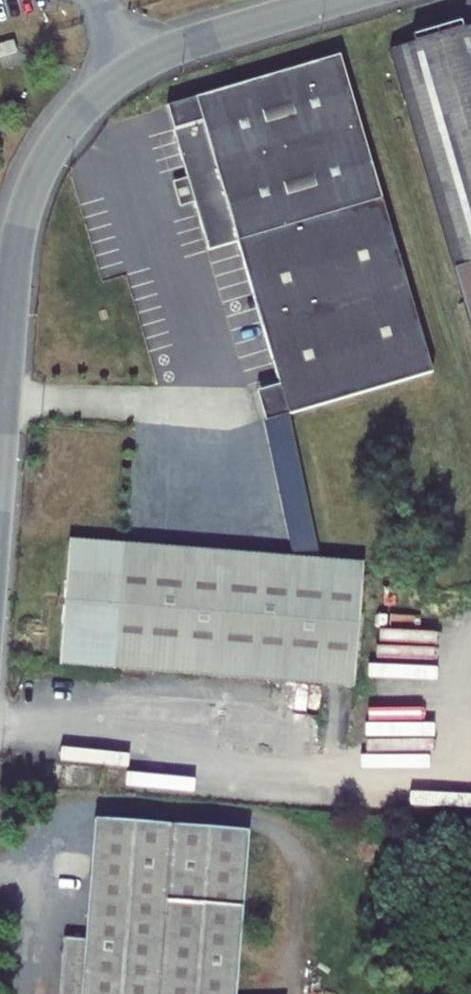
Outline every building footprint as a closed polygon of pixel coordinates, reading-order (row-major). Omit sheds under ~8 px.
[(388,51),(470,332),(470,27),(461,30),(458,23),(410,37),(412,44),(388,51)] [(234,245),(277,389),(285,418),(432,375),(338,57),(194,100),(201,125),(171,134),(185,179),(192,203),(207,253),(234,245)] [(164,109),(171,134),(201,125),(194,100),(164,109)] [(178,207),(192,203),(185,179),(171,183),(178,207)] [(285,418),(277,389),(253,395),(262,425),(292,564),(317,566),(285,418)] [(117,658),(352,678),(360,585),(125,564),(126,549),(69,544),(58,668),(115,673),(117,658)] [(292,564),(126,549),(125,564),(360,585),(361,570),(317,566),(292,564)] [(351,694),(352,678),(117,658),(115,673),(351,694)] [(247,837),(94,825),(84,946),(62,944),(58,993),(234,993),(247,837)]
